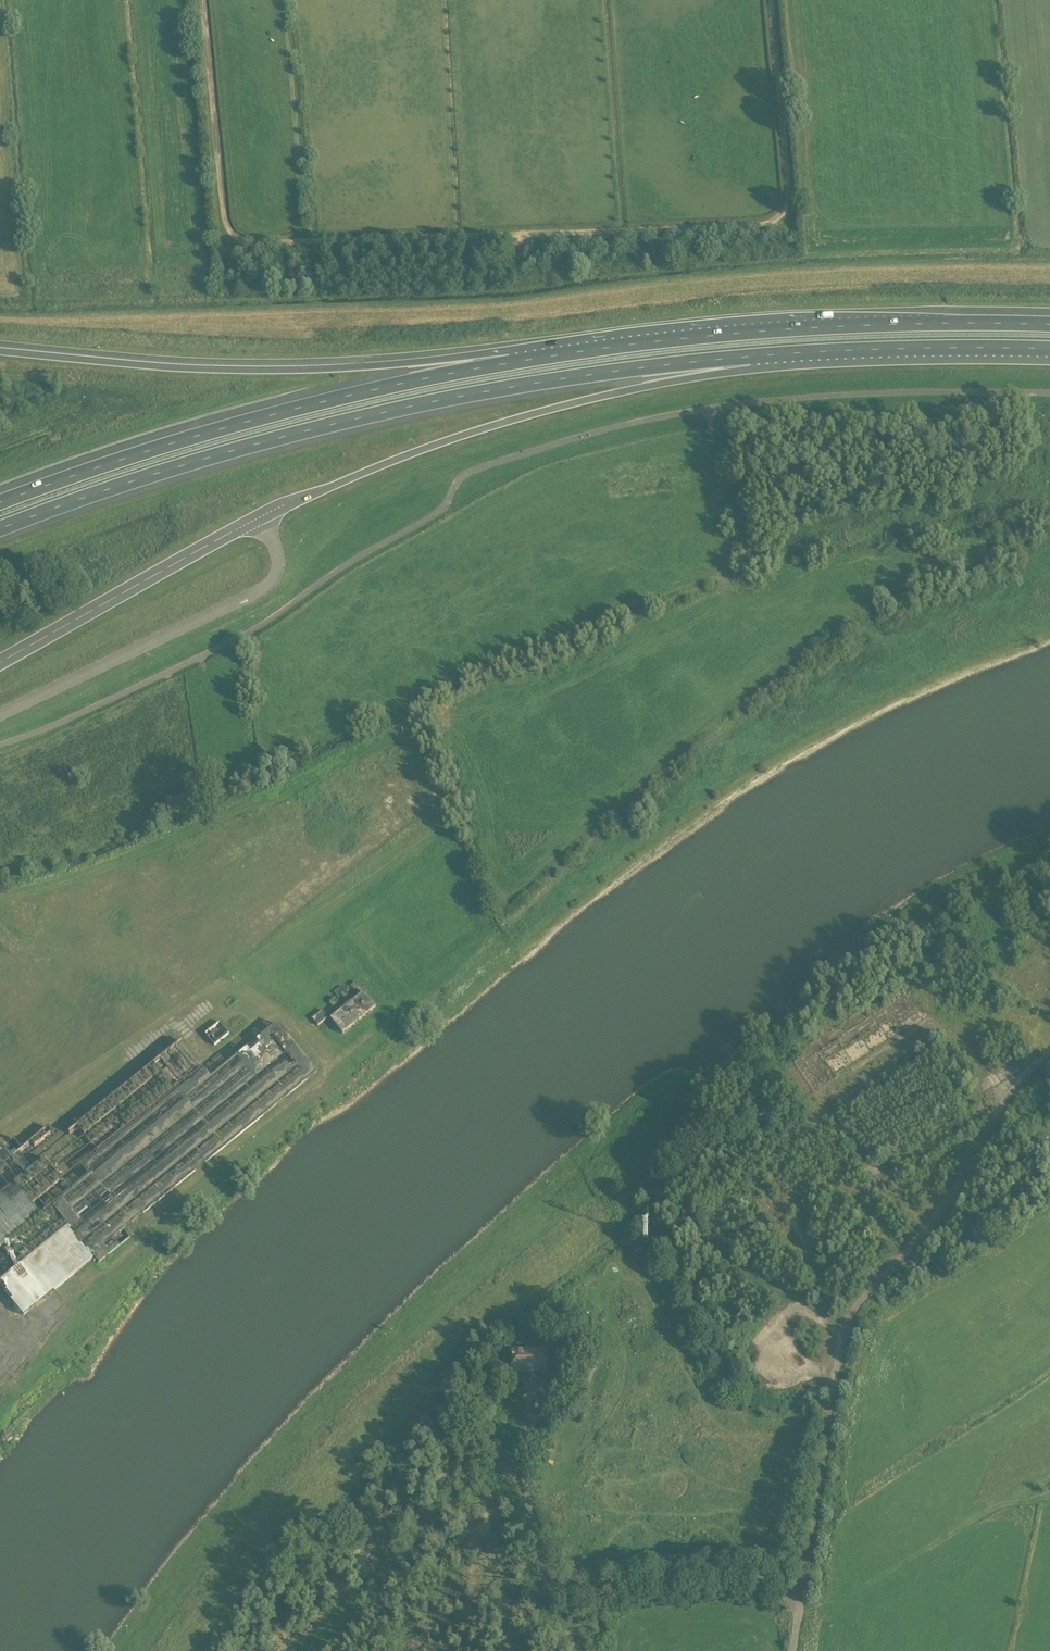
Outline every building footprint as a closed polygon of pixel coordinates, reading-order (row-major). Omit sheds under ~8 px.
[(360,997),(364,993),(363,991),(368,988),(361,979),(351,986),(360,997)] [(360,997),(351,986),(344,991),(341,987),(334,993),(337,997),(341,995),(349,1005),(353,1002),(360,997)] [(364,993),(360,997),(353,1002),(365,1017),(376,1008),(364,993)] [(342,1011),(343,1010),(334,1000),(330,1003),(338,1014),(342,1011)] [(353,1002),(349,1005),(343,1010),(342,1011),(354,1026),(365,1017),(353,1002)] [(313,1019),(318,1026),(328,1018),(323,1011),(313,1019)] [(342,1011),(338,1014),(331,1020),(343,1035),(354,1026),(342,1011)] [(211,1079),(172,1031),(59,1122),(69,1133),(59,1141),(52,1132),(53,1132),(49,1127),(53,1124),(46,1116),(35,1125),(36,1126),(17,1142),(13,1138),(0,1149),(0,1280),(2,1282),(0,1283),(0,1289),(24,1316),(106,1249),(104,1246),(317,1072),(278,1024),(211,1079)] [(219,1024),(205,1036),(214,1047),(229,1035),(219,1024)] [(1042,1142),(1048,1138),(1040,1126),(1034,1130),(1042,1142)] [(807,1217),(815,1212),(808,1201),(800,1205),(807,1217)] [(634,1228),(637,1234),(647,1229),(644,1223),(634,1228)] [(663,1233),(646,1237),(648,1242),(664,1238),(663,1233)] [(570,1347),(557,1347),(557,1360),(570,1360),(570,1347)] [(512,1372),(546,1372),(546,1350),(512,1350),(512,1372)]
